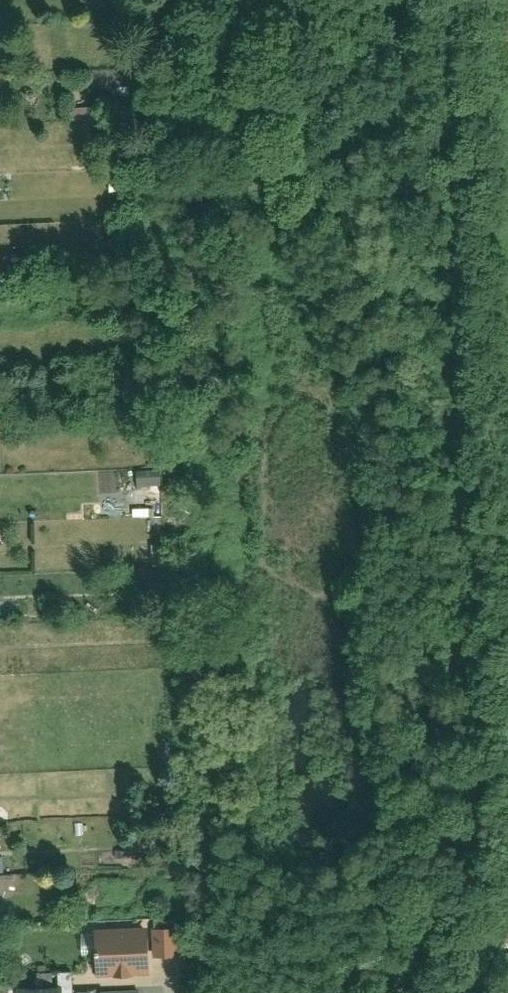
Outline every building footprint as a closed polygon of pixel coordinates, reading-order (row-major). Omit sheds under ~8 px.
[(147,969),(145,938),(94,940),(95,971),(147,969)] [(177,966),(176,940),(155,941),(156,967),(177,966)] [(69,971),(36,972),(37,988),(21,989),(22,992),(70,992),(69,971)]
